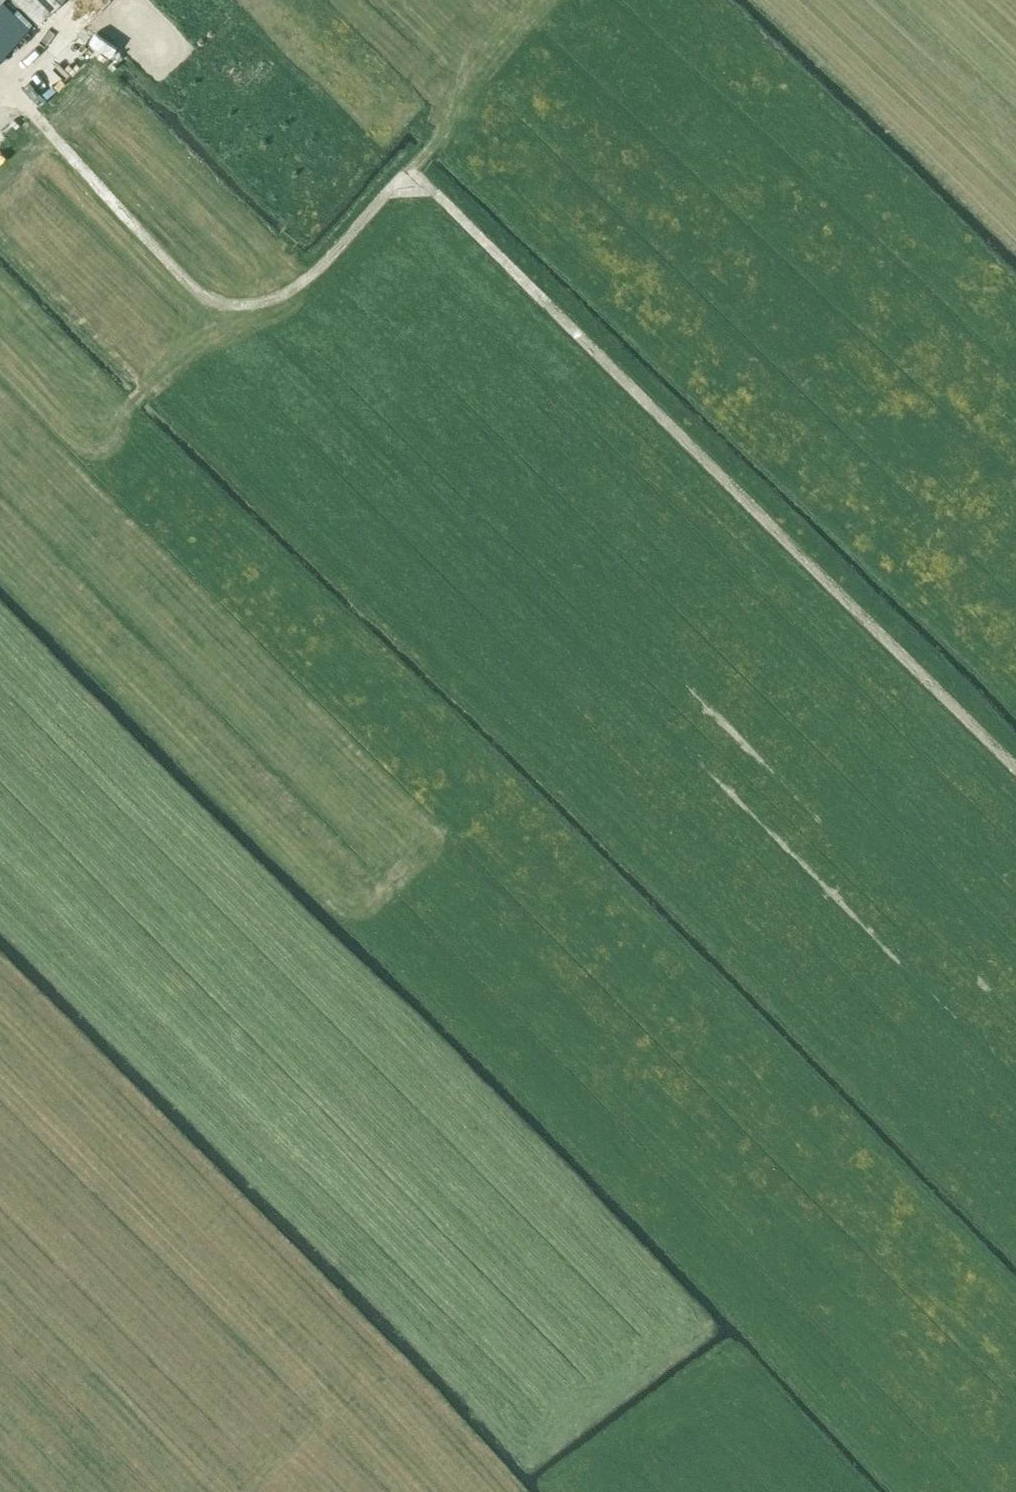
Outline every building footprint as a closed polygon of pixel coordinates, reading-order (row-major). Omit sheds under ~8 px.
[(28,29),(0,2),(2,0),(0,0),(0,58),(28,29)] [(38,22),(60,0),(16,0),(38,22)]
